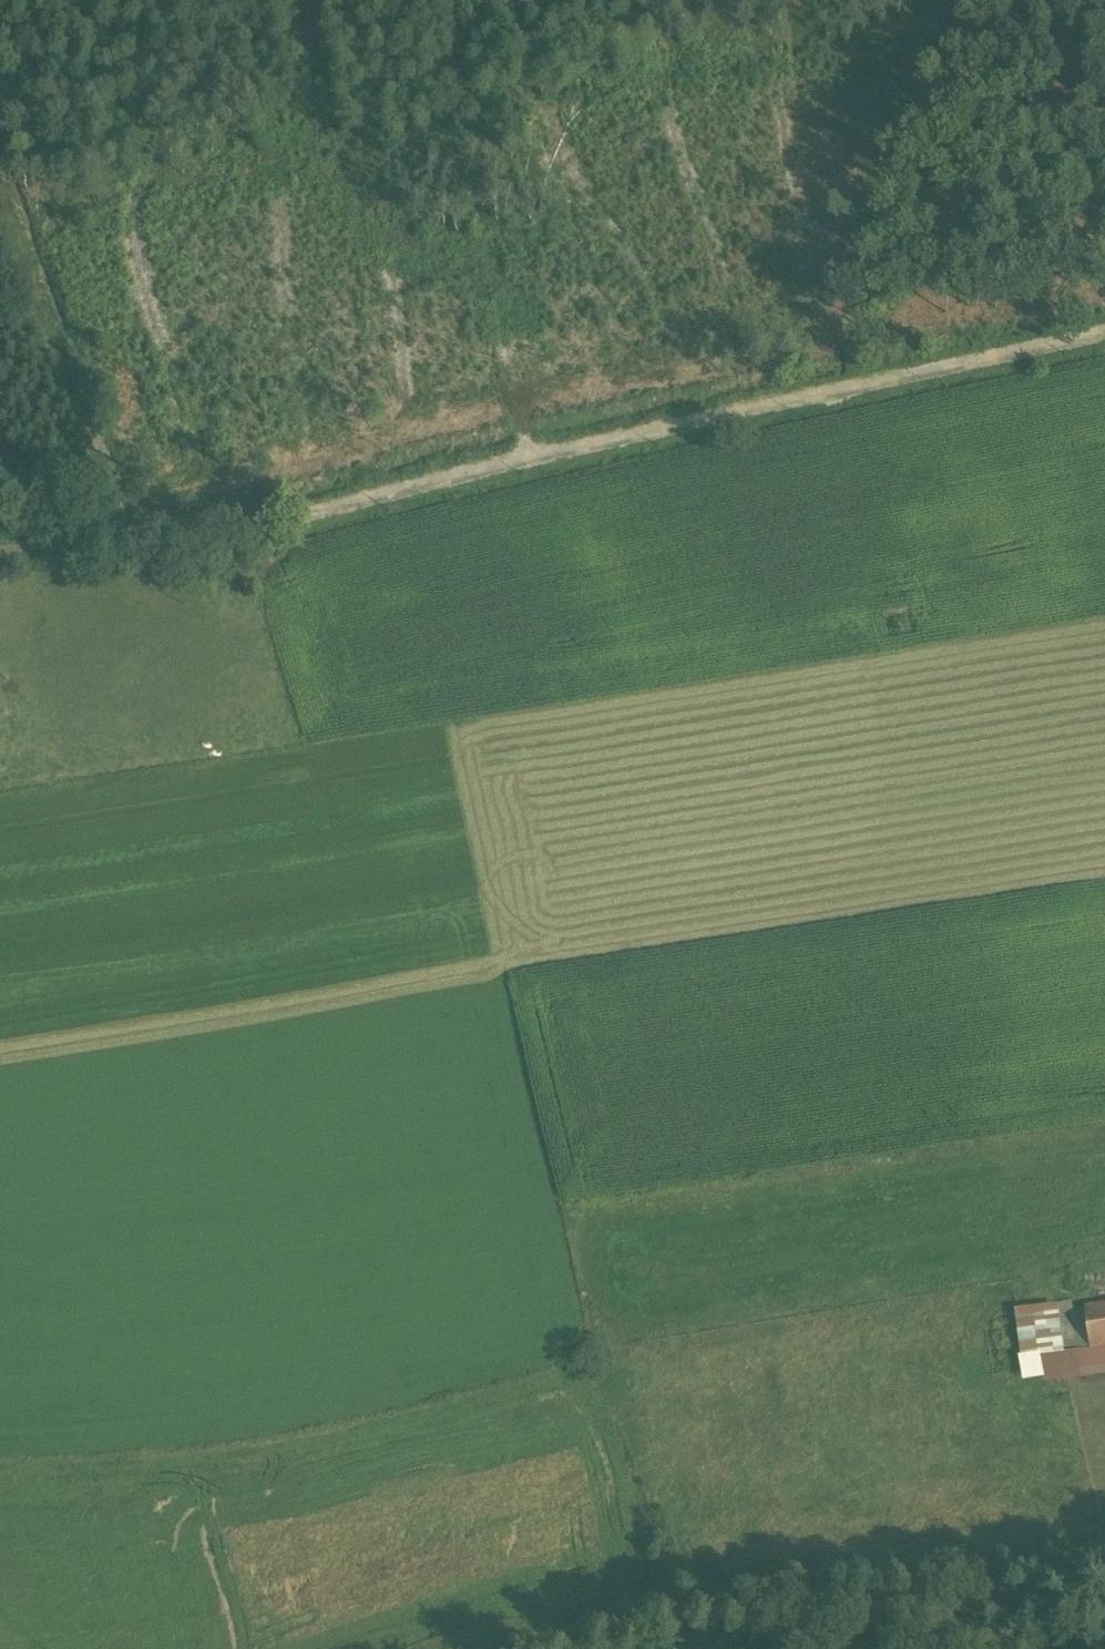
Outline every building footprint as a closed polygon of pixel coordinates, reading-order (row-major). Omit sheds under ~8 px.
[(1031,1356),(1038,1395),(1104,1386),(1104,1301),(1098,1303),(1068,1312),(1073,1336),(1031,1356)]
